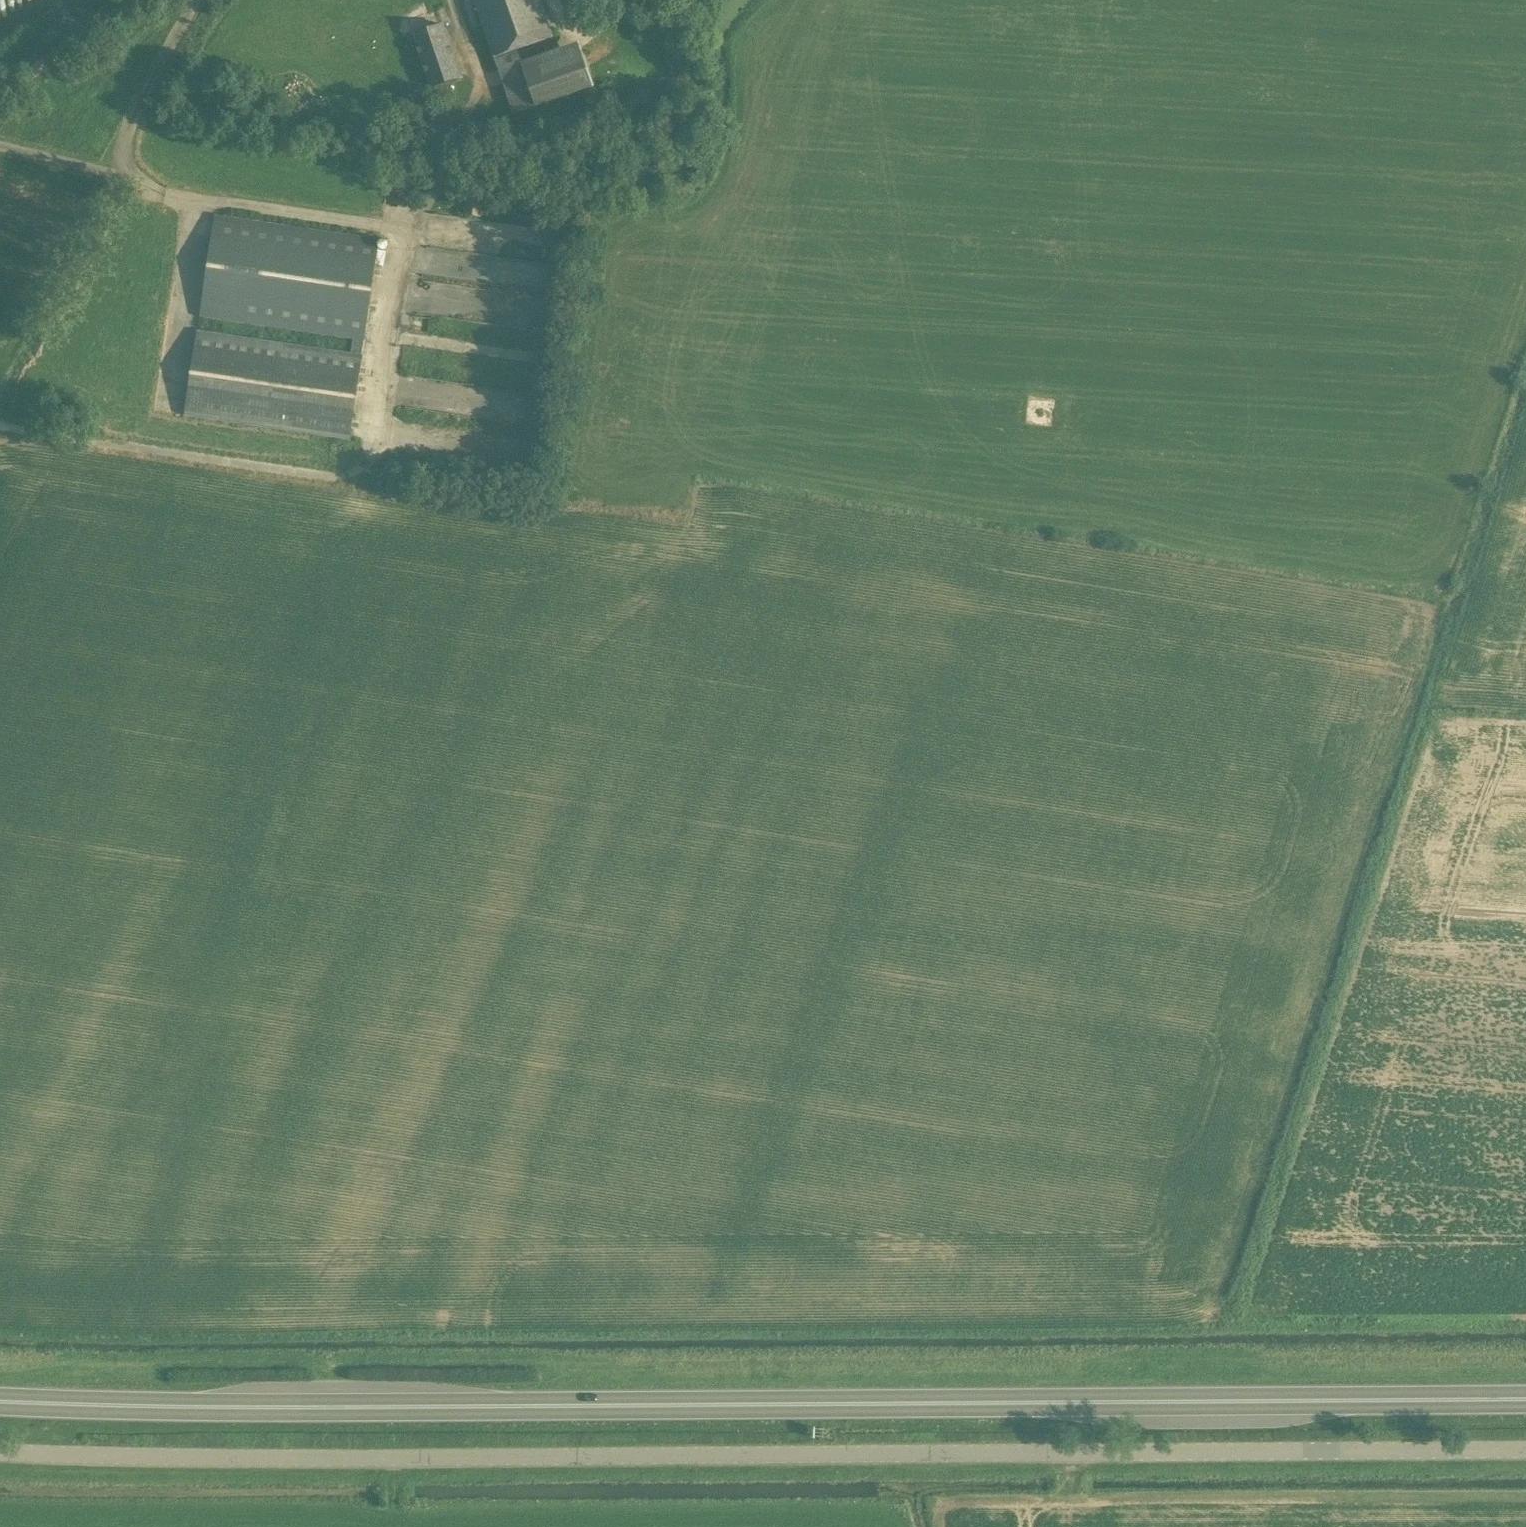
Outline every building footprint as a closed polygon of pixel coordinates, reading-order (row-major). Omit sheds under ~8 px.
[(595,87),(578,42),(526,59),(521,48),(553,37),(541,0),(474,0),(493,57),(513,113),(595,87)] [(462,77),(446,29),(444,23),(412,33),(430,88),(462,77)] [(464,214),(482,217),(486,191),(469,188),(464,214)] [(215,214),(200,316),(353,339),(351,353),(198,330),(185,415),(351,440),(363,354),(361,354),(363,340),(365,341),(380,239),(215,214)] [(413,276),(412,276),(409,308),(431,310),(432,302),(442,303),(442,299),(449,300),(447,311),(459,312),(464,271),(466,271),(468,250),(417,244),(413,276)] [(533,316),(533,261),(489,261),(489,266),(473,266),(473,281),(493,281),(493,315),(533,316)]
